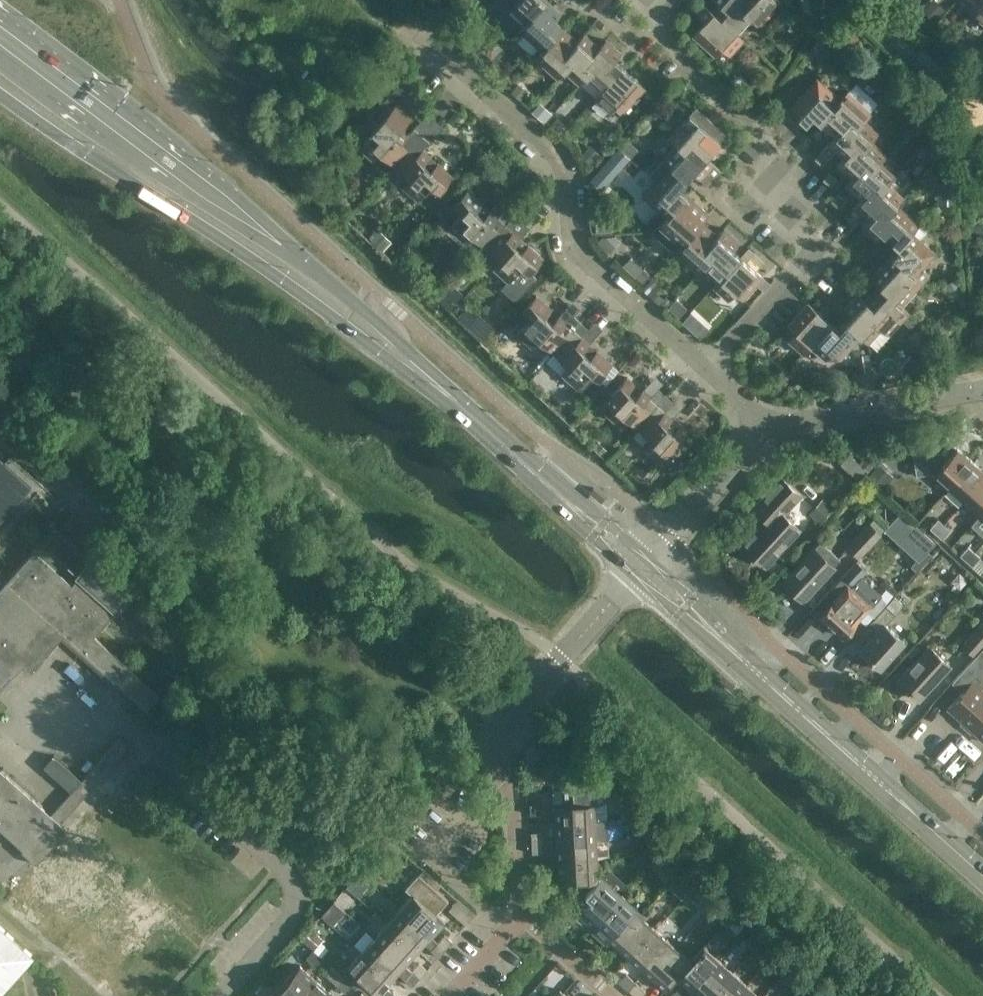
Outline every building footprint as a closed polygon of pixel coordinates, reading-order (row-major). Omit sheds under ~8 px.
[(511,7),(527,21),(546,0),(518,0),(511,7)] [(527,21),(520,29),(542,49),(563,27),(555,20),(562,12),(549,0),(546,0),(527,21)] [(713,12),(736,32),(750,17),(742,10),(749,2),(746,0),(716,0),(720,4),(713,12)] [(776,0),(746,0),(749,2),(742,10),(750,17),(757,23),(778,1),(776,0)] [(980,4),(973,12),(982,21),(982,1),(980,4)] [(744,39),(736,32),(713,12),(705,5),(697,13),(705,21),(693,34),(716,54),(723,46),(730,53),(744,39)] [(563,27),(542,49),(536,57),(558,77),(565,70),(572,62),(564,55),(578,40),(563,27)] [(585,32),(578,40),(564,55),(572,62),(565,70),(580,83),(587,76),(594,68),(586,61),(600,46),(585,32)] [(606,39),(600,46),(586,61),(594,68),(587,76),(602,89),(623,67),(615,60),(622,53),(606,39)] [(623,67),(602,89),(596,97),(610,110),(617,103),(625,110),(645,87),(623,67)] [(739,88),(745,85),(745,78),(738,75),(733,78),(733,85),(739,88)] [(379,150),(395,164),(422,134),(414,127),(408,134),(400,128),(427,97),(405,77),(364,123),(371,129),(358,144),(373,158),(379,150)] [(813,114),(820,121),(841,98),(826,85),(819,92),(811,86),(791,108),(806,121),(813,114)] [(847,91),(841,98),(820,121),(836,135),(849,120),(857,127),(864,119),(870,111),(847,91)] [(540,103),(533,111),(544,122),(551,113),(540,103)] [(669,136),(677,143),(685,150),(692,142),(707,156),(720,141),(690,113),(669,136)] [(849,120),(836,135),(829,142),(844,156),(857,141),(865,148),(872,140),(879,133),(864,119),(857,127),(849,120)] [(422,134),(395,164),(410,178),(403,185),(418,199),(432,184),(440,191),(453,176),(438,162),(431,169),(424,163),(431,155),(423,148),(430,141),(422,134)] [(626,140),(620,147),(630,156),(636,149),(626,140)] [(857,141),(844,156),(837,163),(852,177),(865,162),(873,169),(880,161),(887,153),(872,140),(865,148),(857,141)] [(685,150),(677,143),(664,158),(686,178),(693,171),(708,184),(721,169),(714,163),(707,156),(692,142),(685,150)] [(608,181),(629,157),(619,148),(598,172),(608,181)] [(821,150),(814,158),(822,165),(829,157),(821,150)] [(667,216),(687,193),(679,186),(686,179),(663,159),(649,173),(657,180),(651,188),(658,194),(651,202),(667,216)] [(865,162),(852,177),(845,185),(861,198),(874,183),(882,190),(889,183),(895,175),(880,161),(873,169),(865,162)] [(829,171),(822,179),(830,186),(837,178),(829,171)] [(874,183),(861,198),(854,206),(869,219),(882,204),(890,211),(897,203),(903,196),(889,183),(882,190),(874,183)] [(470,232),(485,246),(506,223),(513,216),(497,202),(491,209),(484,217),(476,210),(483,203),(468,189),(455,204),(462,211),(448,226),(464,239),(470,232)] [(676,251),(703,221),(695,214),(702,207),(687,193),(667,216),(653,231),(676,251)] [(838,193),(831,201),(838,207),(845,200),(838,193)] [(882,204),(869,219),(862,227),(877,240),(884,233),(892,240),(905,225),(912,217),(897,203),(890,211),(882,204)] [(703,221),(683,244),(676,251),(698,271),(705,264),(712,256),(705,249),(718,235),(703,221)] [(521,237),(506,223),(485,246),(500,259),(494,267),(509,280),(523,265),(530,272),(544,257),(529,243),(522,251),(514,244),(521,237)] [(935,252),(905,225),(892,240),(899,247),(892,254),(915,274),(935,252)] [(725,227),(718,235),(705,249),(712,256),(705,264),(720,278),(740,255),(733,249),(740,241),(725,227)] [(607,252),(609,250),(610,251),(620,241),(615,235),(602,236),(596,241),(607,252)] [(915,274),(892,254),(879,269),(886,276),(879,284),(902,304),(922,281),(915,274)] [(763,276),(740,255),(720,278),(713,285),(729,299),(735,291),(743,298),(763,276)] [(636,277),(644,269),(633,259),(625,267),(636,277)] [(902,304),(879,284),(866,299),(881,313),(874,320),(881,327),(889,334),(910,311),(902,304)] [(852,314),(845,321),(861,335),(868,342),(881,327),(874,320),(881,313),(866,299),(858,292),(845,307),(852,314)] [(539,338),(554,351),(574,329),(581,322),(574,315),(569,320),(562,312),(552,323),(545,316),(552,309),(536,295),(523,310),(531,317),(517,332),(532,345),(539,338)] [(679,317),(687,307),(676,298),(667,307),(679,317)] [(831,322),(809,302),(788,325),(796,332),(789,339),(804,353),(811,345),(831,322)] [(708,329),(696,318),(690,313),(682,322),(688,327),(700,338),(708,329)] [(838,329),(831,322),(811,345),(826,359),(833,351),(840,358),(861,335),(845,321),(838,329)] [(590,343),(574,329),(554,351),(569,365),(563,372),(578,386),(592,371),(599,378),(612,363),(597,349),(591,357),(583,350),(590,343)] [(874,379),(873,351),(863,351),(863,379),(874,379)] [(622,412),(637,426),(664,396),(657,390),(653,394),(645,387),(642,390),(636,398),(628,391),(635,383),(627,376),(600,406),(615,420),(622,412)] [(664,396),(637,426),(652,440),(646,447),(661,461),(688,431),(672,417),(679,410),(664,396)] [(974,461),(948,437),(938,449),(914,453),(918,474),(932,472),(950,488),(974,461)] [(31,487),(0,459),(0,522),(31,487)] [(950,488),(965,501),(982,481),(982,469),(974,461),(950,488)] [(800,527),(787,515),(804,496),(783,477),(781,476),(768,490),(760,499),(753,507),(765,518),(742,543),(766,564),(800,527)] [(965,501),(980,515),(982,511),(982,481),(965,501)] [(956,493),(931,498),(934,518),(946,515),(948,527),(962,525),(960,510),(961,510),(959,500),(957,501),(956,493)] [(934,542),(901,512),(885,529),(898,541),(902,535),(923,555),(934,542)] [(937,518),(929,527),(936,533),(944,524),(937,518)] [(858,556),(880,533),(869,523),(847,546),(858,556)] [(944,524),(936,533),(942,538),(950,529),(944,524)] [(964,534),(978,545),(982,539),(982,534),(971,525),(964,534)] [(804,599),(835,566),(841,559),(820,540),(814,547),(784,580),(804,599)] [(966,560),(974,551),(968,546),(960,554),(966,560)] [(23,666),(31,673),(46,655),(64,637),(89,659),(101,669),(130,696),(137,702),(158,722),(172,707),(93,637),(109,619),(115,613),(130,596),(103,572),(92,561),(71,585),(34,551),(0,589),(0,692),(23,666)] [(966,560),(972,566),(980,557),(974,551),(966,560)] [(866,570),(857,561),(843,576),(852,584),(866,570)] [(843,637),(872,606),(849,584),(820,616),(843,637)] [(886,624),(895,614),(903,604),(894,596),(870,623),(879,631),(861,652),(881,669),(905,642),(886,624)] [(982,642),(982,620),(961,644),(972,653),(982,642)] [(982,739),(982,691),(980,689),(982,685),(982,648),(980,645),(951,678),(965,691),(949,709),(982,739)] [(920,699),(950,666),(929,646),(898,680),(920,699)] [(23,850),(22,851),(36,864),(43,856),(51,846),(66,829),(60,824),(93,786),(115,763),(129,746),(120,738),(82,780),(71,792),(50,815),(1,771),(0,770),(0,830),(23,850)] [(43,767),(62,784),(71,792),(82,780),(53,755),(43,767)] [(115,763),(93,786),(100,792),(121,769),(115,763)] [(553,802),(554,822),(594,820),(593,802),(603,801),(602,781),(562,783),(563,802),(553,802)] [(530,814),(541,814),(540,803),(529,803),(530,814)] [(594,820),(554,822),(555,841),(595,839),(594,820)] [(51,846),(43,856),(48,860),(11,901),(100,982),(161,914),(80,842),(86,835),(79,828),(73,836),(71,834),(56,850),(51,846)] [(531,842),(542,842),(542,831),(531,832),(531,842)] [(595,839),(555,841),(557,860),(596,858),(595,839)] [(532,853),(543,853),(542,842),(531,842),(532,853)] [(596,858),(557,860),(558,879),(568,879),(581,890),(574,897),(585,906),(591,899),(584,893),(597,877),(596,858)] [(423,868),(422,869),(404,889),(412,895),(400,909),(429,935),(443,920),(435,914),(448,900),(436,889),(441,884),(423,868)] [(585,906),(574,897),(560,913),(571,923),(579,914),(592,926),(619,897),(597,877),(584,893),(591,899),(585,906)] [(465,918),(473,905),(459,897),(451,910),(465,918)] [(619,897),(592,926),(607,939),(620,924),(627,931),(640,916),(619,897)] [(429,935),(400,909),(387,922),(417,949),(429,935)] [(620,924),(607,939),(628,959),(655,929),(640,916),(627,931),(620,924)] [(417,949),(387,922),(374,937),(404,963),(417,949)] [(31,957),(19,946),(0,929),(0,992),(31,957)] [(655,929),(628,959),(642,971),(655,956),(663,963),(676,948),(655,929)] [(445,949),(452,941),(444,934),(437,942),(445,949)] [(404,963),(374,937),(362,951),(391,978),(404,963)] [(591,957),(598,949),(589,941),(582,949),(591,957)] [(445,949),(437,942),(430,950),(438,957),(445,949)] [(703,946),(690,960),(691,961),(677,976),(691,989),(718,959),(703,946)] [(655,956),(642,971),(664,991),(677,976),(691,961),(690,960),(676,948),(663,963),(655,956)] [(316,967),(323,959),(313,949),(305,957),(316,967)] [(602,967),(609,959),(598,949),(591,957),(602,967)] [(362,951),(348,966),(378,993),(381,995),(398,995),(393,991),(392,992),(384,985),(391,978),(362,951)] [(691,989),(699,995),(710,995),(732,972),(718,959),(691,989)] [(420,977),(426,970),(418,962),(411,970),(420,977)] [(274,995),(298,995),(314,978),(299,965),(272,995),(274,995)] [(345,993),(352,985),(332,967),(325,975),(345,993)] [(420,977),(411,970),(404,978),(412,985),(420,977)] [(710,995),(736,995),(746,985),(732,972),(710,995)] [(627,989),(634,981),(626,973),(618,981),(627,989)] [(298,995),(324,995),(328,991),(314,978),(298,995)] [(646,991),(634,981),(627,989),(635,995),(641,995),(646,991)] [(736,995),(759,995),(746,985),(736,995)] [(686,995),(678,988),(670,995),(671,995),(685,995),(686,995)]
